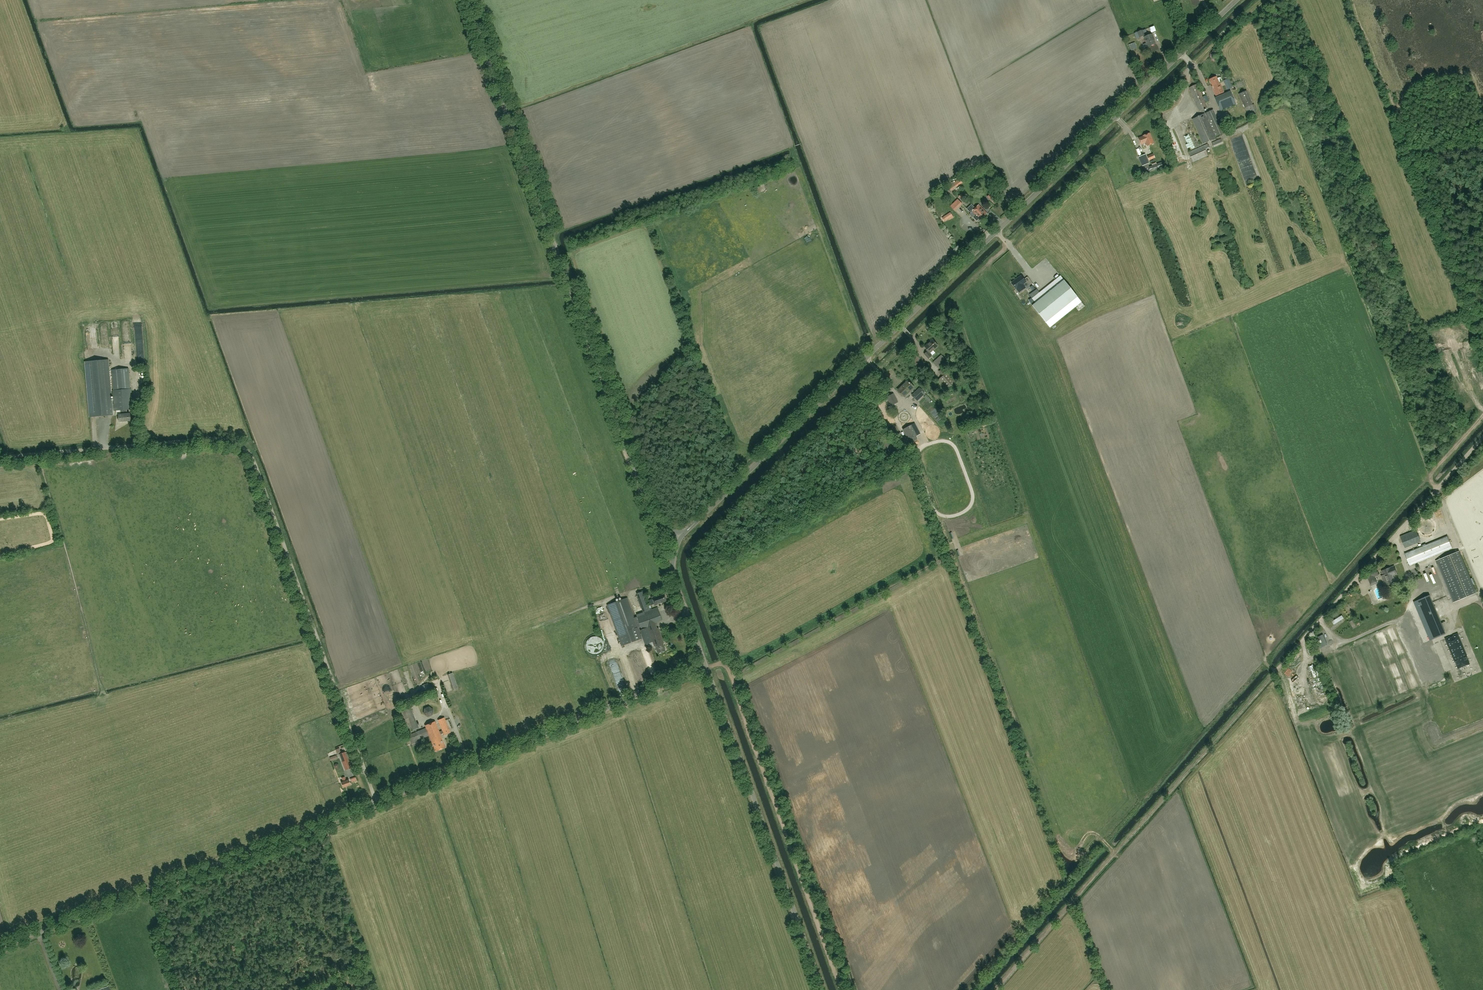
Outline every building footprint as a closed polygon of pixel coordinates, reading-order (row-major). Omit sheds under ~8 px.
[(1153,37),(1152,33),(1144,36),(1148,47),(1155,44),(1153,37)] [(1219,83),(1219,82),(1221,81),(1221,80),(1220,78),(1219,77),(1217,78),(1216,76),(1209,79),(1212,86),(1211,86),(1215,95),(1224,92),(1220,82),(1219,83)] [(1202,97),(1196,84),(1189,87),(1199,110),(1207,107),(1205,102),(1202,97)] [(1246,90),(1239,94),(1245,108),(1249,117),(1256,114),(1254,110),(1256,109),(1254,104),(1252,105),(1246,90)] [(1228,94),(1232,106),(1236,104),(1231,93),(1228,94)] [(1215,138),(1204,113),(1192,119),(1203,143),(1215,138)] [(1143,135),(1143,136),(1138,138),(1141,144),(1145,142),(1147,146),(1154,143),(1150,133),(1143,135)] [(1212,143),(1213,145),(1214,147),(1223,143),(1221,139),(1212,143)] [(1196,147),(1192,141),(1187,143),(1191,150),(1196,147)] [(1210,149),(1207,144),(1188,152),(1192,162),(1208,155),(1205,151),(1210,149)] [(1142,166),(1149,163),(1145,154),(1138,157),(1142,166)] [(1144,168),(1146,173),(1163,167),(1161,162),(1144,168)] [(999,200),(994,195),(990,199),(995,204),(999,200)] [(958,199),(950,206),(955,211),(962,204),(958,199)] [(980,220),(984,217),(980,213),(981,213),(979,211),(978,211),(975,208),(972,205),(967,209),(971,213),(972,212),(975,215),(973,218),(976,221),(977,221),(979,220),(980,220)] [(975,208),(978,211),(979,211),(981,213),(980,213),(984,217),(987,214),(978,205),(975,208)] [(1011,283),(1016,289),(1019,293),(1026,288),(1023,284),(1026,282),(1021,275),(1011,283)] [(1064,280),(1032,305),(1046,322),(1077,297),(1064,280)] [(1038,288),(1030,294),(1034,298),(1041,292),(1038,288)] [(124,340),(125,343),(133,340),(130,334),(126,335),(128,339),(124,340)] [(927,351),(929,353),(938,346),(932,339),(924,346),(928,351),(927,351)] [(112,404),(110,386),(107,360),(85,362),(90,417),(113,415),(112,411),(112,404)] [(948,371),(938,380),(947,390),(957,382),(948,371)] [(904,396),(914,387),(910,383),(909,382),(909,383),(908,381),(898,390),(904,396)] [(917,401),(924,394),(919,388),(912,395),(917,401)] [(112,404),(112,411),(120,410),(126,409),(133,409),(131,389),(113,391),(112,391),(114,404),(112,404)] [(891,405),(897,402),(893,394),(887,397),(891,405)] [(118,415),(118,422),(131,421),(130,414),(127,414),(126,409),(120,410),(120,415),(118,415)] [(902,429),(908,440),(920,434),(914,423),(902,429)] [(1448,536),(1405,553),(1410,565),(1453,548),(1448,536)] [(1477,593),(1459,551),(1436,561),(1453,603),(1477,593)] [(1385,586),(1389,584),(1389,586),(1392,587),(1395,586),(1396,583),(1396,582),(1397,581),(1394,575),(1397,574),(1394,566),(1391,567),(1382,571),(1383,574),(1381,575),(1385,586)] [(1376,569),(1367,573),(1373,585),(1377,583),(1374,575),(1378,573),(1376,569)] [(664,594),(653,598),(655,605),(667,601),(664,594)] [(1430,640),(1446,633),(1430,595),(1414,602),(1430,640)] [(627,598),(607,605),(621,646),(642,638),(638,628),(641,628),(641,629),(641,630),(646,644),(653,641),(657,653),(665,650),(662,643),(663,643),(658,628),(657,629),(655,622),(663,620),(658,607),(636,615),(637,617),(634,618),(627,598)] [(1331,625),(1338,618),(1335,616),(1329,623),(1331,625)] [(1455,660),(1454,661),(1455,661),(1458,668),(1469,663),(1466,656),(1467,656),(1467,655),(1466,656),(1458,634),(1453,636),(1454,637),(1451,639),(1450,637),(1445,639),(1446,639),(1455,660)] [(644,667),(641,654),(634,656),(638,668),(644,667)] [(458,688),(452,673),(447,674),(453,690),(458,688)] [(421,690),(425,694),(431,692),(432,686),(427,683),(422,685),(421,690)] [(421,691),(413,696),(413,697),(411,698),(413,702),(424,695),(421,691)] [(427,717),(432,715),(433,709),(429,706),(424,708),(423,714),(427,717)] [(412,727),(413,730),(419,728),(411,708),(402,712),(409,729),(412,727)] [(440,734),(443,733),(444,735),(450,733),(444,717),(438,720),(442,730),(439,731),(435,721),(425,726),(426,728),(407,735),(410,743),(429,735),(435,751),(445,747),(440,734)] [(344,752),(338,754),(345,770),(350,768),(344,752)] [(341,778),(343,782),(341,782),(343,787),(350,784),(348,779),(346,780),(345,776),(341,778)]
